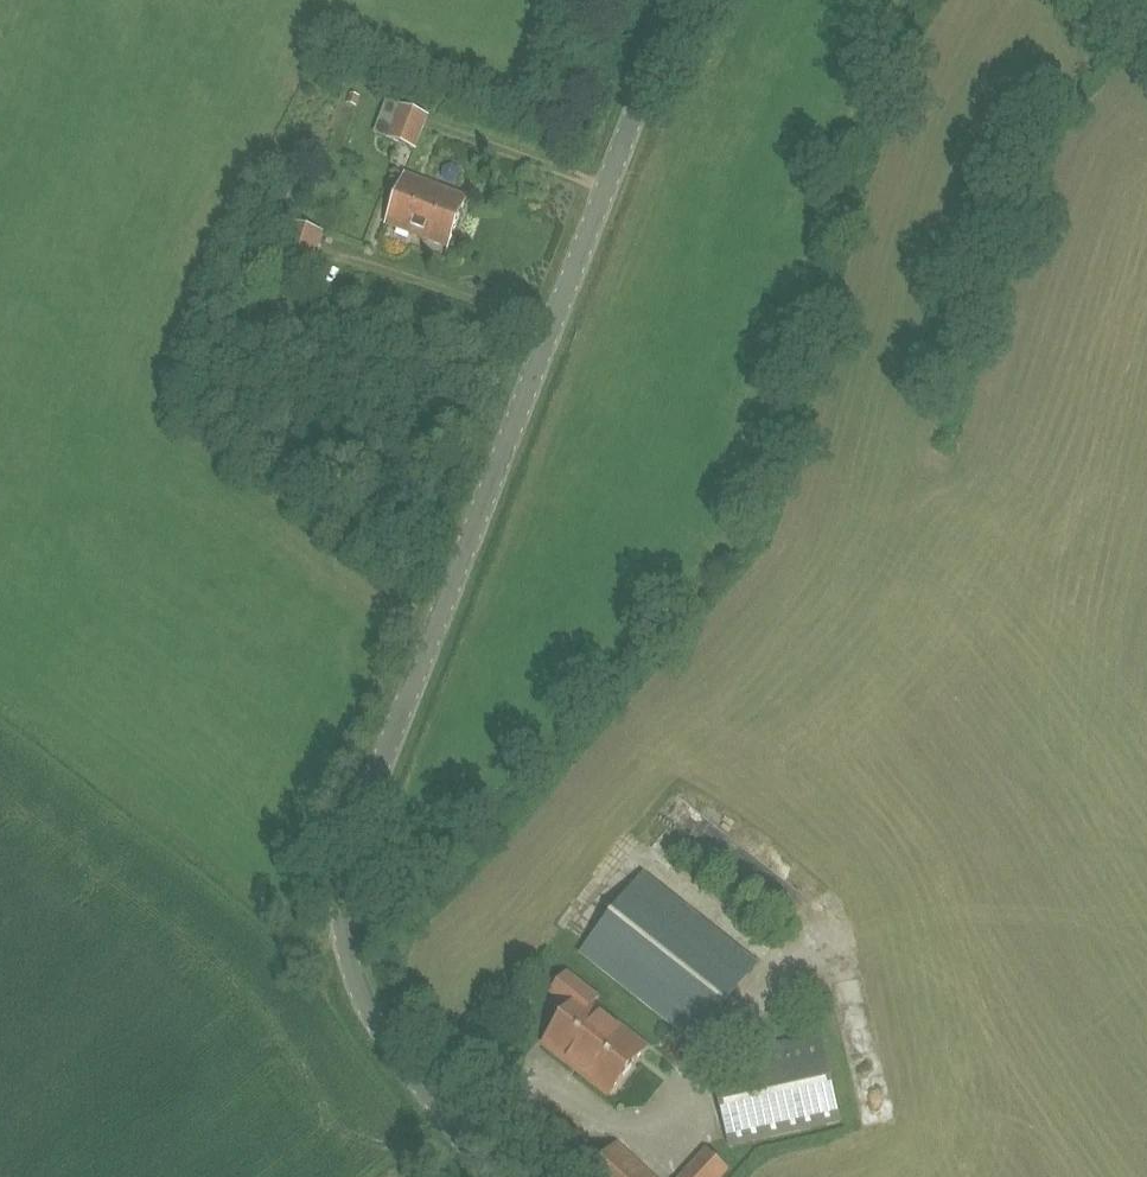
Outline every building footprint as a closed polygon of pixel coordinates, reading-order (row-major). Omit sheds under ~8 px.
[(417,150),(430,116),(400,104),(387,139),(417,150)] [(467,199),(405,175),(387,223),(449,246),(467,199)] [(277,233),(286,236),(276,264),(310,275),(325,232),(292,221),(293,216),(284,212),(277,233)] [(758,964),(644,874),(580,954),(695,1044),(758,964)] [(552,993),(572,1009),(545,1044),(610,1094),(646,1047),(583,998),(587,992),(567,975),(552,993)] [(728,1141),(840,1115),(821,1034),(747,1051),(753,1076),(715,1085),(728,1141)] [(618,1145),(588,1176),(652,1176),(618,1145)] [(683,1176),(722,1176),(728,1171),(707,1151),(683,1176)]
